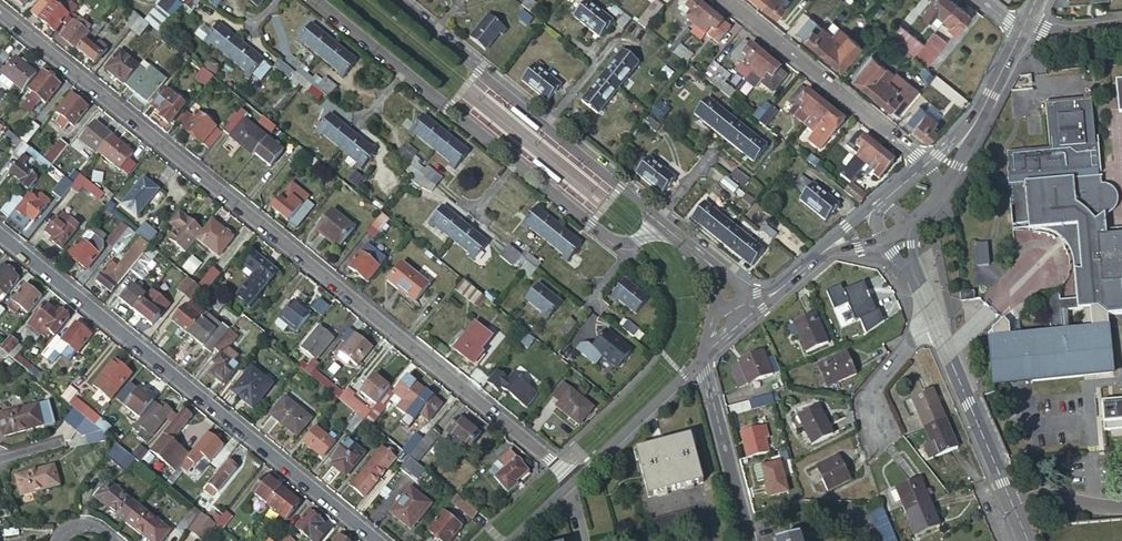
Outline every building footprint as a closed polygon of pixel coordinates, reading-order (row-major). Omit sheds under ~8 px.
[(31,12),(40,19),(54,2),(51,0),(41,0),(31,12)] [(172,19),(184,7),(177,0),(162,0),(157,5),(172,19)] [(183,11),(190,16),(197,7),(194,5),(197,1),(209,11),(213,6),(206,0),(192,0),(183,11)] [(213,6),(217,9),(224,0),(206,0),(213,6)] [(260,8),(267,0),(249,0),(260,8)] [(586,0),(573,16),(598,36),(605,28),(607,29),(613,22),(586,0)] [(637,23),(646,30),(665,7),(657,0),(656,0),(637,23)] [(692,0),(681,0),(678,3),(684,9),(685,9),(686,8),(692,0)] [(709,10),(696,0),(692,0),(686,8),(692,12),(688,18),(687,19),(694,24),(691,27),(694,29),(696,26),(709,10)] [(763,4),(778,16),(786,7),(781,3),(783,0),(767,0),(763,4)] [(956,5),(950,0),(935,0),(923,14),(930,20),(935,14),(943,20),(956,5)] [(522,5),(530,12),(534,7),(529,3),(526,1),(522,5)] [(54,2),(40,19),(56,32),(70,15),(54,3),(54,2)] [(73,15),(79,8),(74,3),(68,11),(73,15)] [(971,16),(956,5),(943,20),(950,26),(947,29),(955,35),(971,16)] [(631,20),(614,7),(611,11),(620,19),(616,24),(623,30),(631,20)] [(681,13),(688,18),(692,12),(686,8),(685,9),(684,9),(681,13)] [(709,10),(696,26),(705,33),(706,33),(718,43),(731,28),(709,10)] [(127,23),(133,28),(142,18),(136,13),(127,23)] [(489,14),(469,37),(486,51),(500,33),(502,34),(506,29),(489,14)] [(938,27),(943,20),(935,14),(930,20),(938,27)] [(797,32),(820,50),(833,35),(810,17),(797,32)] [(70,18),(66,24),(69,26),(62,35),(65,38),(64,39),(77,50),(90,34),(70,18)] [(133,28),(132,30),(142,37),(151,26),(142,18),(133,28)] [(323,58),(335,43),(312,24),(298,42),(303,47),(305,44),(323,58)] [(901,24),(891,37),(912,54),(915,57),(925,44),(901,24)] [(213,45),(230,59),(242,44),(219,25),(204,43),(211,48),(213,45)] [(700,39),(705,33),(696,26),(694,29),(691,32),(700,39)] [(687,29),(670,49),(673,52),(690,31),(687,29)] [(833,35),(820,50),(842,68),(860,47),(838,29),(833,35)] [(96,30),(79,51),(97,65),(109,50),(101,43),(99,46),(93,41),(100,33),(96,30)] [(163,41),(166,37),(162,34),(159,32),(156,36),(163,41)] [(915,57),(927,67),(947,42),(934,32),(925,44),(915,57)] [(743,54),(751,44),(745,39),(732,55),(744,65),(749,59),(743,54)] [(358,62),(335,43),(323,58),(340,72),(338,75),(344,79),(358,62)] [(242,44),(230,59),(247,73),(245,75),(251,80),(266,63),(242,44)] [(753,73),(766,56),(751,44),(743,54),(749,59),(744,65),(747,68),(753,73)] [(674,53),(688,64),(692,59),(678,48),(674,53)] [(625,50),(604,75),(621,88),(641,63),(625,50)] [(106,71),(126,86),(141,68),(121,52),(106,71)] [(0,56),(0,72),(9,61),(1,55),(0,56)] [(213,55),(203,67),(213,76),(223,64),(213,55)] [(781,69),(766,56),(753,73),(763,81),(761,83),(774,93),(788,76),(780,70),(781,69)] [(853,77),(876,96),(894,75),(871,56),(853,77)] [(37,75),(16,58),(3,75),(3,76),(0,79),(0,82),(10,91),(15,85),(23,92),(37,75)] [(715,62),(703,76),(726,95),(732,88),(727,84),(716,75),(722,68),(715,62)] [(141,68),(126,86),(137,95),(139,93),(150,102),(167,81),(145,63),(141,68)] [(919,63),(915,67),(925,74),(928,70),(919,63)] [(305,64),(297,73),(305,80),(310,75),(305,71),(308,67),(305,64)] [(536,64),(523,80),(548,101),(555,92),(557,93),(563,86),(536,64)] [(733,76),(722,68),(716,75),(727,84),(733,76)] [(743,72),(750,77),(753,73),(747,68),(743,72)] [(876,96),(891,108),(899,114),(920,88),(898,70),(894,75),(876,96)] [(61,86),(44,71),(29,90),(34,95),(30,101),(37,106),(41,100),(46,104),(61,86)] [(305,80),(297,73),(290,82),(293,85),(297,81),(302,85),(305,80)] [(310,75),(305,80),(314,87),(321,78),(316,75),(314,78),(310,75)] [(621,88),(604,75),(583,101),(600,114),(621,88)] [(327,78),(318,88),(330,98),(339,87),(327,78)] [(173,80),(152,106),(163,115),(161,117),(170,126),(186,106),(170,92),(177,84),(173,80)] [(305,80),(302,85),(306,88),(302,92),(307,96),(309,94),(314,87),(305,80)] [(811,119),(823,103),(801,86),(789,101),(795,106),(790,112),(797,118),(802,112),(811,119)] [(314,87),(309,94),(321,104),(326,97),(314,87)] [(732,88),(726,95),(731,99),(737,92),(732,88)] [(71,94),(57,112),(62,116),(56,123),(64,129),(69,122),(74,127),(89,109),(71,94)] [(695,114),(725,138),(738,122),(708,98),(695,114)] [(1101,328),(1100,316),(1108,315),(1121,314),(1121,236),(1106,237),(1104,215),(1094,222),(1093,221),(1091,219),(1089,216),(1086,214),(1083,211),(1081,209),(1077,206),(1072,203),(1068,201),(1066,180),(1056,181),(1055,175),(1101,171),(1098,145),(1095,145),(1091,99),(1046,103),(1050,149),(1007,153),(1010,178),(1008,178),(1012,226),(1032,224),(1033,230),(1035,230),(1037,230),(1040,230),(1043,231),(1048,232),(1052,234),(1055,235),(1059,238),(1062,240),(1067,247),(1068,250),(1072,257),(1072,260),(1073,268),(1076,300),(1060,302),(1059,290),(1053,295),(1051,296),(1045,298),(1047,318),(1049,318),(1050,333),(1101,328)] [(661,103),(653,113),(663,121),(671,111),(661,103)] [(811,119),(806,125),(817,134),(811,141),(822,151),(846,122),(823,103),(811,119)] [(909,122),(914,127),(927,111),(921,107),(909,122)] [(188,110),(177,123),(209,149),(224,131),(221,128),(223,126),(216,120),(214,123),(199,111),(195,116),(188,110)] [(769,110),(759,122),(765,127),(775,115),(769,110)] [(927,111),(914,127),(930,140),(937,130),(932,126),(937,120),(927,111)] [(797,118),(806,125),(811,119),(802,112),(797,118)] [(239,113),(224,131),(255,156),(256,154),(269,138),(239,113)] [(323,135),(341,149),(354,134),(330,114),(315,133),(321,138),(323,135)] [(435,150),(448,134),(424,115),(410,132),(415,137),(417,135),(435,150)] [(278,128),(264,117),(260,122),(273,133),(278,128)] [(33,121),(19,139),(27,145),(37,133),(41,128),(33,121)] [(99,153),(114,134),(97,121),(82,139),(99,153)] [(738,122),(725,138),(754,163),(768,147),(738,122)] [(19,139),(9,131),(4,136),(19,148),(13,154),(21,161),(31,148),(27,145),(19,139)] [(858,147),(866,137),(859,132),(848,145),(860,155),(863,151),(858,147)] [(136,152),(114,134),(99,153),(111,163),(118,169),(120,170),(122,169),(132,157),(136,152)] [(354,134),(341,149),(358,163),(355,165),(362,170),(377,152),(354,134)] [(470,153),(448,134),(435,150),(451,163),(449,165),(456,170),(470,153)] [(867,165),(880,149),(866,137),(858,147),(863,151),(860,155),(858,157),(867,165)] [(52,166),(70,144),(62,138),(55,147),(51,143),(40,156),(52,166)] [(284,150),(269,138),(256,154),(271,167),(284,150)] [(289,160),(297,166),(308,152),(300,146),(289,160)] [(47,172),(52,166),(40,156),(31,148),(21,161),(11,173),(22,182),(21,183),(29,190),(38,179),(24,168),(31,159),(47,172)] [(406,149),(400,156),(409,164),(415,157),(406,149)] [(895,161),(880,149),(867,165),(877,173),(875,176),(880,180),(895,161)] [(312,166),(317,160),(311,155),(306,161),(312,166)] [(409,164),(418,171),(423,166),(418,162),(421,159),(417,155),(415,157),(409,164)] [(401,175),(402,173),(409,164),(400,156),(391,167),(401,175)] [(650,156),(636,172),(662,193),(669,184),(670,186),(676,178),(675,177),(679,172),(669,163),(665,169),(650,156)] [(138,162),(132,157),(122,169),(128,174),(138,162)] [(863,170),(867,165),(858,157),(854,162),(863,170)] [(816,159),(811,164),(817,169),(821,164),(816,159)] [(118,169),(111,163),(106,169),(114,175),(118,169)] [(410,172),(414,176),(418,171),(409,164),(402,173),(406,176),(410,172)] [(423,166),(418,171),(427,178),(434,169),(430,167),(428,170),(423,166)] [(737,169),(732,176),(744,185),(750,179),(737,169)] [(418,171),(414,176),(419,180),(416,184),(419,187),(423,183),(427,178),(418,171)] [(1101,177),(1101,171),(1055,175),(1056,181),(1066,180),(1068,201),(1072,203),(1077,206),(1081,209),(1083,211),(1086,214),(1089,216),(1091,219),(1093,221),(1094,222),(1104,215),(1106,215),(1108,215),(1110,214),(1112,213),(1113,211),(1115,209),(1116,207),(1117,204),(1117,201),(1117,199),(1117,197),(1116,194),(1115,192),(1113,191),(1112,189),(1109,187),(1106,187),(1103,186),(1101,186),(1100,177),(1101,177)] [(74,183),(72,185),(79,190),(83,185),(100,200),(105,193),(81,174),(74,183)] [(51,195),(59,202),(72,185),(74,183),(66,177),(51,195)] [(720,185),(733,194),(739,187),(725,177),(720,185)] [(145,178),(123,205),(138,217),(160,190),(145,178)] [(427,178),(423,183),(428,187),(431,182),(427,178)] [(814,183),(808,179),(799,189),(804,194),(814,183)] [(804,194),(800,199),(825,220),(831,212),(833,213),(840,205),(814,183),(804,194)] [(845,192),(857,202),(865,193),(853,183),(845,192)] [(292,184),(272,208),(296,229),(315,207),(307,201),(309,199),(292,184)] [(1,211),(10,218),(16,211),(18,208),(17,206),(24,198),(16,192),(1,211)] [(18,208),(16,211),(23,217),(25,214),(35,222),(52,202),(42,194),(37,200),(30,194),(18,208)] [(691,218),(722,242),(735,227),(704,202),(691,218)] [(437,226),(455,241),(468,226),(445,207),(431,225),(435,229),(437,226)] [(548,241),(560,226),(537,207),(522,225),(528,230),(531,227),(548,241)] [(333,211),(317,230),(339,248),(355,228),(333,211)] [(45,231),(54,238),(56,239),(54,242),(61,249),(80,226),(62,212),(45,231)] [(184,216),(179,212),(170,224),(175,228),(184,216)] [(383,214),(373,226),(382,233),(392,221),(383,214)] [(170,240),(186,253),(197,239),(203,232),(184,216),(175,228),(177,230),(170,240)] [(234,238),(212,220),(203,232),(197,239),(218,257),(234,238)] [(108,243),(114,248),(130,230),(123,224),(108,243)] [(1032,224),(1012,226),(1013,232),(1033,230),(1032,224)] [(146,225),(139,233),(149,242),(156,233),(146,225)] [(766,225),(761,230),(772,239),(777,233),(766,225)] [(468,226),(455,241),(472,256),(471,258),(476,262),(491,244),(468,226)] [(583,245),(560,226),(548,241),(565,255),(562,257),(568,263),(583,245)] [(735,227),(722,242),(751,266),(764,251),(735,227)] [(130,230),(114,248),(120,253),(136,234),(130,230)] [(81,239),(68,255),(86,270),(104,249),(86,234),(82,239),(81,239)] [(519,234),(513,242),(525,252),(529,246),(531,244),(519,234)] [(513,242),(510,245),(522,255),(525,252),(513,242)] [(987,244),(971,246),(973,268),(989,266),(987,244)] [(366,245),(348,266),(367,281),(380,266),(371,259),(374,256),(369,252),(372,249),(366,245)] [(522,255),(510,245),(501,256),(513,266),(515,264),(522,255)] [(536,245),(532,249),(528,254),(534,258),(541,249),(536,245)] [(522,255),(530,262),(534,258),(528,254),(532,249),(529,246),(525,252),(522,255)] [(159,253),(151,247),(138,263),(132,271),(143,280),(151,271),(147,268),(159,253)] [(542,257),(544,259),(548,255),(541,249),(534,258),(538,262),(542,257)] [(256,299),(278,272),(257,254),(242,272),(251,279),(237,295),(250,306),(256,299)] [(126,274),(128,276),(132,271),(138,263),(128,255),(114,272),(108,267),(97,280),(112,292),(123,279),(122,278),(126,274)] [(526,267),(530,262),(522,255),(515,264),(518,266),(521,262),(526,267)] [(183,268),(192,277),(203,265),(193,256),(183,268)] [(530,262),(538,268),(545,260),(544,259),(542,257),(538,262),(534,258),(530,262)] [(403,262),(388,281),(412,301),(413,299),(416,302),(430,284),(403,262)] [(526,267),(523,270),(531,277),(538,268),(530,262),(526,267)] [(19,280),(2,266),(0,268),(0,290),(7,295),(19,280)] [(926,266),(926,275),(944,275),(944,266),(926,266)] [(213,269),(199,286),(207,292),(221,275),(213,269)] [(188,279),(179,290),(185,295),(194,284),(188,279)] [(479,279),(472,286),(483,295),(490,288),(479,279)] [(626,279),(611,297),(616,301),(619,298),(636,313),(648,298),(626,279)] [(464,280),(457,289),(477,306),(485,297),(483,295),(472,286),(464,280)] [(538,282),(525,298),(542,313),(541,314),(547,320),(561,302),(538,282)] [(877,313),(864,282),(843,291),(856,322),(877,313)] [(121,300),(134,311),(146,297),(147,296),(141,291),(145,286),(141,283),(137,288),(133,284),(121,300)] [(200,289),(194,284),(185,295),(191,300),(200,289)] [(28,315),(41,299),(25,286),(8,307),(15,313),(20,308),(28,315)] [(147,296),(146,297),(164,311),(160,315),(162,316),(171,305),(152,290),(147,296)] [(974,292),(960,293),(961,302),(975,301),(974,292)] [(146,297),(134,311),(153,327),(162,316),(160,315),(164,311),(146,297)] [(261,302),(256,299),(250,306),(254,309),(261,302)] [(224,306),(217,301),(212,307),(219,313),(224,306)] [(294,301),(280,318),(297,331),(311,315),(294,301)] [(70,318),(61,311),(59,314),(56,312),(46,304),(29,326),(41,336),(42,335),(45,337),(49,331),(55,336),(70,318)] [(184,306),(172,321),(189,335),(202,320),(184,306)] [(827,343),(814,313),(793,322),(806,352),(827,343)] [(222,328),(206,315),(202,320),(189,335),(196,341),(203,347),(215,333),(217,335),(220,330),(222,328)] [(1109,327),(1108,315),(1100,316),(1101,328),(1109,327)] [(571,318),(560,330),(567,336),(577,324),(571,318)] [(629,320),(622,327),(635,338),(636,337),(642,330),(629,320)] [(989,338),(1001,337),(1010,336),(1009,324),(1001,321),(988,334),(989,338)] [(62,340),(57,336),(41,355),(48,361),(61,345),(63,342),(78,354),(92,336),(76,323),(62,340)] [(341,339),(350,329),(343,323),(335,333),(341,339)] [(477,324),(455,349),(472,362),(493,337),(477,324)] [(328,326),(324,332),(330,337),(335,331),(328,326)] [(989,338),(990,357),(993,380),(1032,375),(1032,381),(1083,376),(1083,375),(1111,370),(1110,362),(1112,362),(1109,327),(1101,328),(1050,333),(1010,336),(1001,337),(989,338)] [(330,337),(324,332),(319,328),(302,349),(316,360),(333,339),(330,337)] [(212,373),(225,384),(239,367),(222,353),(238,334),(231,329),(226,335),(215,349),(221,354),(215,362),(219,365),(212,373)] [(373,348),(350,329),(341,339),(348,344),(338,357),(347,364),(350,361),(357,367),(373,348)] [(203,347),(211,354),(215,349),(226,335),(220,330),(217,335),(215,333),(203,347)] [(642,330),(636,337),(640,340),(645,334),(642,330)] [(612,332),(597,350),(621,371),(636,352),(612,332)] [(189,335),(186,339),(193,344),(196,341),(189,335)] [(528,335),(520,345),(526,350),(534,340),(528,335)] [(0,348),(0,350),(25,370),(27,372),(32,366),(17,354),(22,347),(10,337),(0,348)] [(75,357),(78,354),(63,342),(61,345),(75,357)] [(289,358),(300,368),(310,376),(315,370),(319,365),(307,356),(304,360),(298,355),(299,353),(296,350),(289,358)] [(740,389),(780,372),(773,356),(767,359),(764,351),(739,361),(741,364),(733,367),(735,372),(733,373),(740,389)] [(855,375),(846,355),(818,367),(826,388),(855,375)] [(131,374),(114,359),(95,382),(88,391),(105,405),(131,374)] [(1113,373),(1112,362),(1110,362),(1111,370),(1083,375),(1083,376),(1113,373)] [(32,366),(27,372),(38,381),(43,375),(32,366)] [(252,368),(233,391),(254,408),(273,385),(252,368)] [(315,370),(310,376),(338,399),(343,393),(315,370)] [(498,370),(487,382),(499,391),(502,388),(527,409),(538,394),(513,374),(509,379),(498,370)] [(390,390),(390,389),(375,377),(362,394),(377,406),(379,403),(390,390)] [(394,394),(390,390),(379,403),(388,410),(398,397),(405,402),(399,409),(407,415),(412,409),(426,392),(408,377),(394,394)] [(564,402),(561,406),(583,424),(598,407),(569,383),(557,396),(564,402)] [(78,392),(70,386),(60,398),(72,407),(79,413),(85,418),(95,426),(100,419),(74,398),(78,392)] [(355,392),(348,387),(343,393),(338,399),(358,414),(365,420),(371,413),(352,397),(355,392)] [(920,426),(942,418),(930,388),(908,397),(920,426)] [(140,418),(153,402),(139,390),(126,407),(140,418)] [(442,405),(426,392),(412,409),(428,422),(442,405)] [(287,396),(272,415),(298,436),(313,418),(287,396)] [(762,397),(742,402),(745,412),(765,407),(762,397)] [(1055,401),(1057,419),(1091,416),(1090,399),(1055,401)] [(50,402),(29,408),(28,404),(8,410),(9,413),(0,416),(0,420),(5,437),(55,423),(50,402)] [(162,410),(159,407),(154,403),(133,428),(138,433),(141,429),(152,438),(168,419),(173,413),(166,406),(162,410)] [(834,434),(819,405),(799,415),(813,444),(834,434)] [(69,424),(79,413),(72,407),(63,419),(69,424)] [(192,416),(184,409),(178,416),(172,423),(163,434),(150,449),(175,471),(189,455),(171,441),(192,416)] [(75,429),(85,418),(79,413),(69,424),(75,429)] [(173,413),(168,419),(172,423),(178,416),(173,413)] [(365,420),(358,414),(345,429),(353,435),(365,420)] [(100,430),(95,426),(85,418),(75,429),(82,435),(84,434),(100,430)] [(460,418),(447,433),(468,450),(481,435),(460,418)] [(942,418),(920,426),(928,445),(922,447),(926,458),(954,446),(942,418)] [(111,428),(100,419),(95,426),(100,430),(106,435),(111,428)] [(334,443),(315,427),(303,442),(322,457),(334,443)] [(743,440),(748,458),(770,452),(763,427),(743,433),(745,440),(743,440)] [(411,455),(410,457),(417,463),(441,434),(433,428),(425,438),(411,455)] [(138,433),(136,436),(147,444),(152,438),(141,429),(138,433)] [(108,437),(106,435),(100,430),(84,434),(87,443),(108,437)] [(390,438),(406,451),(411,444),(395,431),(390,438)] [(223,446),(207,433),(189,455),(175,471),(165,483),(170,487),(182,472),(184,473),(187,470),(189,472),(202,456),(210,462),(223,446)] [(406,451),(411,455),(425,438),(420,433),(411,444),(406,451)] [(703,481),(692,434),(662,441),(661,438),(655,440),(656,443),(636,448),(647,496),(703,481)] [(349,440),(333,459),(336,461),(333,465),(347,476),(365,454),(349,440)] [(136,459),(116,443),(105,456),(126,472),(136,459)] [(139,445),(132,453),(140,460),(148,452),(139,445)] [(366,500),(400,460),(383,446),(349,486),(366,500)] [(507,467),(495,478),(508,494),(530,475),(511,452),(503,458),(504,459),(501,461),(507,467)] [(852,480),(840,456),(817,468),(828,492),(852,480)] [(409,458),(402,466),(419,480),(426,471),(409,458)] [(238,467),(228,460),(203,489),(212,496),(216,491),(218,492),(238,467)] [(781,463),(763,468),(765,479),(770,497),(789,492),(781,463)] [(59,485),(53,465),(15,475),(21,495),(59,485)] [(765,479),(763,468),(762,465),(754,467),(758,481),(765,479)] [(268,506),(283,489),(267,476),(266,477),(262,476),(259,481),(260,484),(252,493),(268,506)] [(894,488),(904,513),(928,502),(919,479),(894,488)] [(125,522),(139,506),(108,481),(106,484),(102,481),(92,495),(125,522)] [(411,487),(391,512),(412,529),(432,504),(411,487)] [(300,504),(283,489),(268,506),(287,520),(300,504)] [(473,518),(477,512),(457,495),(452,501),(473,518)] [(695,517),(691,502),(648,513),(651,528),(695,517)] [(928,502),(904,513),(914,536),(938,526),(928,502)] [(882,503),(867,509),(881,540),(898,540),(889,519),(882,503)] [(139,506),(125,522),(148,540),(165,540),(170,535),(167,533),(170,530),(139,506)] [(211,506),(204,514),(207,517),(214,509),(211,506)] [(214,523),(221,515),(214,509),(207,517),(211,519),(214,523)] [(196,516),(189,511),(177,526),(184,532),(196,516)] [(231,517),(224,511),(221,515),(214,523),(222,528),(231,517)] [(309,511),(294,529),(310,540),(320,540),(329,530),(323,524),(324,523),(309,511)] [(430,530),(443,540),(451,540),(463,527),(445,512),(430,530)] [(187,530),(200,540),(202,540),(213,527),(199,515),(187,530)]
